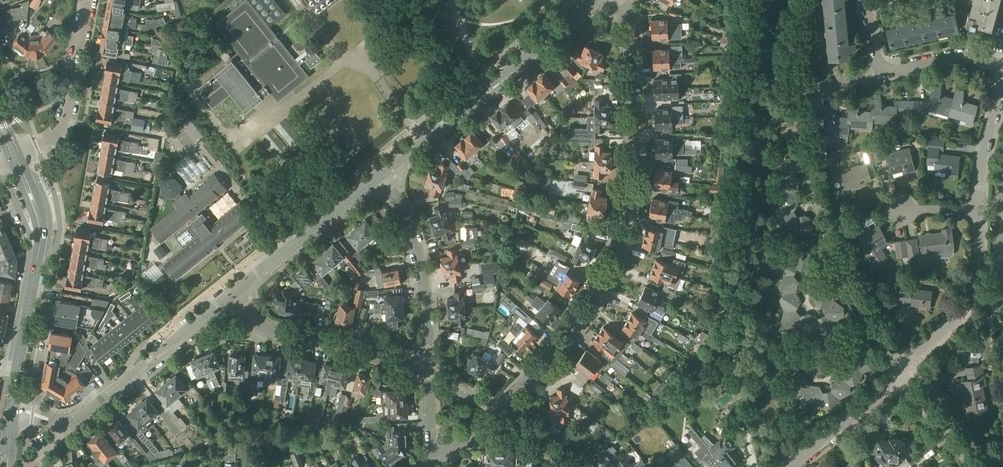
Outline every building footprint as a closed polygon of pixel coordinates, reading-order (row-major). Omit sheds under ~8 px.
[(27,18),(29,0),(28,0),(21,3),(20,7),(9,8),(11,20),(27,18)] [(29,6),(37,9),(41,0),(40,0),(32,0),(29,6)] [(138,11),(139,6),(109,0),(107,9),(125,13),(126,8),(138,11)] [(276,0),(245,0),(215,24),(243,58),(236,64),(232,59),(215,73),(215,74),(194,91),(210,110),(231,93),(246,112),(263,98),(270,92),(278,102),(310,76),(300,64),(305,60),(311,68),(322,60),(303,36),(287,49),(279,38),(278,39),(276,38),(278,36),(270,27),(287,13),(276,0)] [(317,15),(336,0),(305,0),(317,15)] [(829,57),(849,55),(849,49),(856,48),(855,42),(845,43),(844,32),(843,33),(843,29),(844,29),(843,16),(841,16),(841,13),(842,13),(841,0),(823,0),(829,57)] [(957,30),(964,28),(980,32),(983,22),(990,24),(996,0),(974,0),(970,13),(968,12),(953,12),(957,30)] [(174,2),(165,3),(156,4),(157,11),(173,9),(176,18),(181,16),(177,1),(174,2)] [(721,15),(724,10),(720,7),(714,15),(717,16),(719,14),(721,15)] [(124,17),(125,13),(107,9),(106,18),(132,23),(136,23),(137,19),(124,17)] [(920,20),(924,38),(957,30),(953,12),(939,15),(939,13),(933,14),(934,17),(920,20)] [(730,24),(735,15),(731,13),(726,21),(730,24)] [(145,25),(156,27),(165,23),(163,17),(155,20),(146,19),(145,25)] [(135,28),(136,23),(132,23),(106,18),(104,27),(128,31),(129,27),(135,28)] [(680,24),(668,25),(668,20),(651,20),(652,30),(680,29),(680,24)] [(891,45),(924,38),(920,20),(906,23),(906,21),(900,22),(901,24),(887,27),(891,45)] [(64,32),(68,26),(62,22),(59,28),(64,32)] [(156,27),(145,25),(142,24),(141,31),(158,33),(156,27)] [(133,41),(134,36),(127,35),(128,31),(104,27),(102,35),(133,41)] [(29,54),(27,36),(27,34),(30,34),(31,32),(26,28),(21,35),(19,33),(11,43),(24,54),(29,54)] [(39,35),(41,52),(46,52),(57,38),(47,30),(45,32),(41,29),(39,33),(39,35)] [(680,29),(652,30),(652,40),(681,38),(680,29)] [(27,36),(29,54),(29,57),(42,55),(41,52),(39,35),(27,36)] [(132,45),(133,41),(102,35),(101,44),(125,49),(126,44),(132,45)] [(158,46),(162,47),(159,40),(152,38),(151,45),(158,46)] [(722,38),(721,38),(720,46),(730,47),(731,39),(722,38)] [(130,59),(130,54),(124,53),(125,49),(101,44),(99,51),(102,51),(101,54),(130,59)] [(156,56),(159,56),(167,58),(162,47),(158,46),(156,56)] [(588,65),(595,50),(586,46),(583,52),(577,50),(573,58),(579,60),(579,61),(588,65)] [(677,58),(682,58),(682,48),(653,50),(653,60),(677,58)] [(225,63),(232,57),(226,50),(219,56),(225,63)] [(595,50),(588,65),(597,69),(597,68),(603,71),(607,63),(601,60),(604,53),(595,50)] [(166,66),(167,58),(159,56),(157,64),(166,66)] [(653,60),(654,69),(681,68),(681,62),(695,62),(695,57),(682,58),(677,58),(653,60)] [(107,61),(105,71),(134,76),(141,78),(142,73),(121,69),(122,64),(107,61)] [(576,72),(570,65),(565,70),(571,76),(576,72)] [(106,72),(104,81),(118,84),(119,79),(140,83),(141,78),(134,76),(105,71),(106,72)] [(600,85),(601,82),(604,74),(600,72),(597,78),(595,79),(592,79),(591,79),(582,78),(581,83),(600,85)] [(535,81),(546,94),(555,86),(545,73),(535,81)] [(654,80),(655,89),(656,89),(682,88),(681,73),(670,74),(670,79),(654,80)] [(569,75),(564,79),(568,84),(571,89),(578,83),(569,75)] [(127,96),(137,97),(138,93),(117,89),(118,84),(104,81),(104,85),(102,91),(127,96)] [(536,102),(546,94),(535,81),(526,88),(536,102)] [(949,114),(954,99),(950,97),(949,98),(940,96),(940,89),(940,85),(934,83),(929,101),(908,101),(907,114),(925,114),(927,108),(949,114)] [(656,89),(655,89),(655,99),(671,99),(683,98),(682,88),(656,89)] [(954,99),(949,114),(967,119),(966,124),(971,125),(976,106),(962,102),(963,96),(962,96),(962,91),(957,89),(954,99)] [(101,99),(101,100),(114,103),(115,99),(136,103),(137,97),(127,96),(102,91),(101,99)] [(907,114),(908,101),(897,101),(896,106),(891,105),(891,107),(882,106),(881,100),(880,100),(879,96),(873,95),(872,111),(872,114),(872,121),(895,122),(895,114),(907,114)] [(123,114),(134,116),(135,112),(114,108),(114,103),(101,100),(99,110),(123,114)] [(604,106),(603,100),(595,100),(595,106),(595,116),(611,116),(611,106),(604,106)] [(872,114),(872,111),(867,111),(867,113),(858,112),(857,106),(856,106),(856,101),(850,101),(849,117),(849,119),(848,127),(871,128),(872,121),(872,114)] [(499,109),(510,123),(520,115),(509,102),(499,109)] [(528,108),(537,120),(540,118),(541,117),(534,109),(536,107),(534,105),(533,106),(532,105),(528,108)] [(825,120),(824,132),(848,134),(848,127),(849,119),(849,117),(844,117),(844,118),(835,118),(833,111),(832,107),(826,106),(819,106),(818,119),(825,120)] [(528,108),(524,111),(533,123),(537,120),(528,108)] [(514,128),(510,123),(499,109),(490,117),(501,130),(505,135),(514,128)] [(672,115),(672,109),(655,110),(655,119),(684,119),(684,114),(672,115)] [(96,120),(111,123),(112,118),(133,122),(133,118),(134,116),(123,114),(99,110),(98,110),(96,120)] [(604,132),(604,125),(612,125),(611,116),(595,116),(595,126),(596,132),(604,132)] [(131,130),(143,132),(145,120),(133,118),(133,122),(131,130)] [(684,119),(655,119),(656,129),(672,129),(672,123),(684,123),(684,119)] [(463,138),(474,152),(484,144),(473,131),(463,138)] [(105,132),(103,142),(131,147),(138,148),(139,144),(132,143),(125,141),(125,142),(118,141),(119,135),(105,132)] [(719,144),(718,151),(721,151),(725,151),(726,135),(714,134),(714,144),(719,144)] [(492,145),(499,140),(495,135),(488,140),(492,145)] [(465,159),(474,152),(463,138),(454,146),(465,159)] [(590,138),(577,138),(569,138),(569,145),(590,146),(590,138)] [(939,150),(943,151),(944,140),(926,138),(925,149),(927,149),(939,150)] [(673,145),(673,139),(656,139),(656,149),(697,149),(697,145),(685,145),(673,145)] [(103,142),(102,151),(115,154),(116,150),(127,152),(147,155),(147,150),(138,148),(131,147),(103,142)] [(539,156),(544,148),(541,145),(535,150),(539,156)] [(604,152),(604,145),(596,145),(596,152),(590,152),(589,160),(595,160),(595,161),(611,161),(612,152),(605,152),(604,152)] [(872,148),(875,162),(885,159),(882,146),(872,148)] [(864,163),(866,164),(875,162),(872,148),(861,151),(864,163)] [(915,171),(909,148),(887,153),(888,158),(886,158),(888,164),(889,164),(892,173),(904,170),(904,173),(915,171)] [(697,154),(697,149),(656,149),(656,159),(672,159),(673,153),(697,154)] [(946,174),(957,176),(959,157),(939,154),(939,150),(927,149),(926,164),(935,165),(934,170),(946,171),(946,174)] [(128,166),(134,168),(135,163),(114,159),(115,154),(102,151),(101,157),(100,161),(128,166)] [(155,151),(153,161),(160,162),(162,153),(155,151)] [(184,160),(175,168),(190,186),(200,178),(192,168),(197,164),(189,156),(184,160)] [(783,175),(795,175),(800,169),(797,158),(785,157),(780,164),(783,175)] [(112,174),(113,168),(133,172),(134,168),(128,166),(100,161),(98,171),(112,174)] [(590,176),(590,177),(595,177),(595,178),(604,178),(604,171),(611,171),(611,161),(595,161),(594,171),(590,171),(590,176)] [(447,172),(449,166),(440,163),(438,169),(431,167),(428,176),(444,181),(447,172)] [(867,167),(866,164),(864,163),(859,165),(858,164),(845,169),(845,170),(840,171),(846,188),(850,187),(851,189),(862,186),(861,183),(871,180),(867,167)] [(656,169),(655,179),(677,181),(679,181),(681,182),(681,177),(671,176),(672,171),(656,169)] [(286,184),(293,178),(288,172),(281,177),(286,184)] [(574,180),(586,181),(587,175),(575,173),(574,180)] [(161,242),(168,236),(187,221),(190,218),(193,220),(189,224),(174,235),(184,248),(164,265),(171,273),(175,270),(179,275),(210,250),(211,251),(225,240),(224,240),(224,239),(251,217),(242,205),(241,203),(213,226),(213,225),(212,225),(211,223),(208,220),(211,218),(209,215),(206,217),(202,213),(199,215),(198,213),(218,196),(218,197),(226,191),(227,189),(224,185),(222,183),(215,174),(213,176),(206,181),(207,182),(189,197),(188,195),(186,193),(182,196),(180,194),(178,192),(179,192),(180,185),(175,179),(168,179),(162,183),(162,190),(166,196),(173,196),(174,196),(174,197),(177,200),(172,204),(176,208),(164,217),(157,223),(150,229),(161,242)] [(784,193),(796,193),(800,182),(795,175),(783,175),(779,186),(784,193)] [(441,191),(444,181),(428,176),(425,185),(432,188),(430,194),(438,197),(440,190),(441,191)] [(677,194),(679,181),(677,181),(655,179),(653,189),(669,190),(669,193),(677,194)] [(522,191),(525,183),(520,181),(517,180),(515,188),(518,189),(522,191)] [(96,181),(94,191),(122,196),(128,198),(129,193),(109,189),(110,184),(96,181)] [(584,189),(585,183),(574,181),(573,187),(584,189)] [(722,193),(723,185),(711,184),(710,192),(722,193)] [(600,196),(601,190),(593,188),(592,195),(591,195),(589,204),(606,207),(607,198),(600,196)] [(128,198),(122,196),(94,191),(93,201),(106,203),(107,197),(114,199),(128,202),(128,198)] [(445,200),(455,199),(454,192),(444,193),(445,200)] [(782,210),(793,210),(799,204),(796,193),(784,193),(779,199),(782,210)] [(667,201),(652,199),(650,208),(676,213),(677,213),(677,214),(678,214),(682,215),(686,215),(687,210),(677,208),(678,202),(668,200),(667,201)] [(90,210),(125,217),(126,212),(105,208),(106,203),(93,201),(91,210),(90,210)] [(604,217),(606,207),(589,204),(587,214),(588,214),(587,220),(595,222),(596,216),(604,217)] [(524,213),(526,207),(520,205),(518,211),(524,213)] [(711,218),(719,219),(721,207),(713,205),(711,218)] [(429,217),(433,226),(448,221),(445,212),(443,206),(434,209),(436,215),(429,217)] [(676,213),(650,208),(648,218),(675,223),(676,219),(682,220),(682,215),(678,214),(677,214),(677,213),(676,213)] [(88,220),(102,223),(103,218),(124,222),(125,217),(90,210),(88,220)] [(794,228),(798,217),(793,210),(782,210),(777,221),(782,228),(794,228)] [(581,217),(569,214),(567,220),(579,224),(581,217)] [(798,217),(794,228),(803,235),(810,234),(815,222),(805,215),(798,217)] [(374,230),(368,223),(370,222),(368,220),(365,219),(363,221),(363,223),(356,229),(354,229),(352,231),(352,232),(347,236),(358,249),(378,233),(375,229),(374,230)] [(580,224),(564,220),(562,226),(578,231),(580,224)] [(711,236),(719,237),(722,222),(710,220),(709,227),(712,227),(711,236)] [(454,236),(453,236),(451,230),(448,221),(433,226),(436,236),(443,233),(447,244),(455,241),(454,236)] [(865,231),(858,235),(873,262),(884,255),(880,248),(888,243),(879,226),(866,234),(865,231)] [(644,237),(672,243),(674,239),(661,236),(662,231),(646,228),(644,237)] [(954,250),(953,249),(954,249),(951,228),(942,230),(942,233),(920,236),(923,264),(933,262),(933,259),(949,257),(951,256),(952,256),(953,255),(953,253),(954,252),(954,250)] [(75,239),(103,243),(103,244),(106,245),(107,239),(90,236),(91,231),(77,229),(75,239)] [(385,250),(392,245),(386,229),(379,234),(382,237),(377,241),(385,250)] [(9,243),(4,231),(0,233),(0,246),(9,243)] [(593,252),(597,243),(590,241),(592,235),(584,231),(582,237),(578,246),(593,252)] [(672,247),(672,243),(644,237),(642,246),(658,249),(659,245),(672,247)] [(87,251),(88,251),(89,246),(111,249),(112,246),(107,245),(106,245),(103,244),(103,243),(75,239),(73,248),(87,251)] [(898,257),(907,256),(905,240),(896,241),(898,257)] [(909,261),(918,259),(915,240),(907,241),(909,261)] [(14,256),(9,243),(0,246),(0,261),(14,256)] [(154,250),(160,259),(167,254),(163,248),(161,245),(154,250)] [(338,250),(333,245),(323,253),(332,265),(332,264),(337,270),(347,262),(358,276),(364,270),(349,251),(343,256),(338,250)] [(589,261),(593,252),(578,246),(574,255),(572,261),(580,265),(582,259),(589,261)] [(73,248),(72,257),(99,263),(103,264),(104,264),(104,259),(87,256),(88,251),(87,251),(73,248)] [(457,255),(457,254),(456,248),(447,250),(449,256),(441,258),(443,267),(459,264),(458,255),(457,255)] [(550,255),(564,263),(567,257),(553,249),(550,255)] [(673,259),(674,259),(676,252),(664,249),(662,256),(673,259)] [(793,257),(797,269),(805,271),(814,263),(810,252),(802,250),(793,257)] [(360,262),(364,259),(358,251),(354,255),(360,262)] [(514,256),(507,252),(503,258),(510,262),(514,256)] [(321,273),(332,265),(323,253),(313,261),(317,267),(317,268),(321,273)] [(0,261),(0,273),(13,276),(15,267),(15,265),(15,262),(15,261),(15,258),(15,257),(14,256),(0,261)] [(103,264),(99,263),(72,257),(70,267),(84,270),(85,264),(91,265),(91,266),(105,269),(107,264),(104,264),(103,264)] [(782,276),(793,275),(797,269),(793,257),(782,258),(777,265),(782,276)] [(683,268),(685,262),(674,259),(673,259),(671,265),(656,259),(653,268),(677,277),(680,277),(683,268)] [(488,274),(497,272),(495,263),(486,265),(488,274)] [(445,277),(452,275),(453,282),(462,280),(461,274),(459,264),(443,267),(445,277)] [(545,271),(546,270),(535,264),(532,268),(548,277),(550,274),(545,271)] [(68,277),(96,282),(103,284),(104,280),(100,279),(101,278),(83,275),(84,270),(70,267),(68,277)] [(380,267),(365,270),(366,277),(381,273),(380,267)] [(374,290),(385,289),(385,285),(401,282),(398,267),(386,269),(382,271),(384,283),(373,285),(374,290)] [(665,282),(667,278),(683,283),(684,279),(680,277),(677,277),(653,268),(650,277),(665,282)] [(280,304),(283,302),(290,302),(291,300),(292,295),(293,295),(303,288),(304,289),(313,282),(304,271),(303,272),(302,270),(294,277),(297,280),(289,286),(288,286),(283,290),(278,289),(278,292),(275,292),(274,303),(280,304)] [(565,272),(563,276),(552,270),(550,274),(575,289),(580,281),(565,272)] [(570,297),(575,289),(550,274),(548,277),(559,284),(556,288),(570,297)] [(784,293),(796,292),(799,281),(793,275),(782,276),(779,287),(784,293)] [(327,290),(331,287),(322,276),(318,279),(327,290)] [(890,286),(897,282),(894,276),(887,281),(890,286)] [(66,287),(80,290),(81,284),(93,287),(102,288),(103,284),(96,282),(68,277),(66,287)] [(503,286),(507,281),(503,277),(499,283),(503,286)] [(553,285),(543,279),(540,285),(544,287),(549,290),(553,285)] [(10,291),(12,283),(0,280),(0,289),(10,291)] [(929,307),(931,291),(913,289),(914,283),(902,281),(897,314),(907,315),(909,304),(929,307)] [(540,285),(536,282),(533,288),(541,293),(544,287),(540,285)] [(485,283),(482,283),(472,285),(473,292),(486,290),(485,283)] [(673,311),(675,307),(669,304),(658,298),(661,294),(646,286),(641,295),(673,311)] [(353,305),(361,307),(365,290),(358,288),(353,305)] [(674,300),(676,294),(663,288),(661,294),(674,300)] [(825,308),(834,300),(830,290),(821,288),(812,295),(817,306),(825,308)] [(9,300),(10,291),(0,289),(0,298),(9,300)] [(448,308),(465,307),(464,298),(463,291),(454,292),(455,298),(448,299),(448,308)] [(784,311),(796,310),(800,303),(796,292),(784,293),(780,300),(784,311)] [(402,307),(401,295),(394,296),(394,293),(386,294),(386,302),(381,303),(374,304),(374,308),(374,309),(402,307)] [(545,302),(536,294),(533,298),(555,317),(561,309),(548,299),(545,302)] [(673,311),(641,295),(637,304),(652,311),(654,306),(671,315),(673,311)] [(549,323),(553,319),(555,317),(533,298),(530,301),(540,309),(537,313),(549,323)] [(59,302),(56,321),(94,329),(109,301),(94,299),(93,307),(59,302)] [(283,302),(280,304),(279,311),(297,313),(297,311),(301,311),(301,306),(299,305),(300,301),(291,300),(290,302),(283,302)] [(834,300),(825,308),(825,316),(835,322),(844,315),(844,307),(834,300)] [(144,304),(137,310),(144,319),(148,324),(156,318),(144,304)] [(350,323),(354,308),(343,305),(342,309),(340,309),(337,320),(350,323)] [(527,324),(532,319),(516,305),(512,311),(527,324)] [(369,309),(363,307),(360,317),(366,319),(368,313),(369,309)] [(403,318),(402,307),(374,309),(374,312),(375,313),(381,313),(381,314),(387,313),(388,321),(386,322),(387,327),(388,328),(388,329),(398,328),(397,318),(403,318)] [(465,317),(465,307),(448,308),(449,318),(456,318),(457,324),(465,324),(465,317)] [(135,311),(129,316),(131,319),(140,330),(148,324),(144,319),(137,310),(135,311)] [(798,328),(801,316),(796,310),(784,311),(781,322),(786,328),(798,328)] [(659,339),(662,336),(655,331),(644,325),(647,321),(632,313),(628,320),(652,335),(659,339)] [(815,331),(818,319),(808,313),(801,316),(798,328),(808,334),(815,331)] [(125,319),(121,322),(133,336),(140,330),(131,319),(129,316),(125,319)] [(833,333),(835,322),(825,316),(818,319),(815,331),(825,336),(833,333)] [(652,335),(628,320),(623,328),(637,337),(640,333),(650,339),(663,347),(665,343),(659,339),(652,335)] [(526,325),(523,329),(513,321),(510,324),(511,325),(532,343),(538,336),(526,325)] [(117,325),(114,328),(125,342),(133,336),(121,322),(117,325)] [(509,328),(511,331),(506,337),(512,342),(514,340),(526,350),(532,343),(511,325),(509,328)] [(484,338),(487,339),(489,331),(485,331),(468,327),(466,335),(478,338),(478,337),(484,338)] [(611,344),(619,350),(626,341),(618,335),(616,336),(604,327),(598,334),(606,340),(611,344)] [(109,332),(106,334),(118,349),(125,342),(114,328),(109,332)] [(690,354),(698,359),(710,335),(702,331),(690,354)] [(42,386),(48,390),(57,374),(59,366),(62,368),(64,364),(68,358),(72,352),(70,351),(72,336),(51,332),(49,347),(51,347),(49,354),(47,354),(42,386)] [(94,344),(99,341),(92,333),(89,340),(91,342),(92,342),(94,344)] [(106,334),(99,341),(110,355),(118,349),(106,334)] [(618,351),(620,353),(621,351),(619,350),(611,344),(606,340),(598,334),(593,341),(606,351),(609,348),(617,354),(618,351)] [(980,356),(981,336),(973,336),(972,342),(964,341),(964,350),(972,350),(971,356),(980,356)] [(855,357),(865,351),(863,340),(854,337),(845,343),(847,354),(855,357)] [(506,353),(509,357),(510,355),(515,350),(502,338),(497,343),(502,348),(506,353)] [(57,374),(48,390),(58,396),(67,381),(75,375),(67,370),(70,365),(76,369),(86,352),(83,346),(79,340),(72,351),(72,352),(68,358),(64,364),(62,368),(59,366),(57,374)] [(110,355),(99,341),(94,344),(91,347),(103,361),(110,355)] [(589,377),(601,361),(586,349),(574,365),(589,377)] [(211,378),(215,387),(219,385),(214,371),(219,369),(218,367),(220,367),(213,351),(202,356),(208,372),(208,371),(211,378)] [(482,357),(473,353),(473,354),(467,351),(464,358),(469,361),(466,367),(475,372),(482,357)] [(854,365),(863,373),(873,367),(874,359),(865,351),(855,357),(854,365)] [(247,380),(248,376),(248,371),(243,370),(244,356),(238,355),(238,354),(238,352),(231,352),(229,379),(243,380),(243,379),(247,380)] [(506,355),(500,352),(495,360),(502,364),(506,355)] [(264,381),(265,373),(267,355),(255,354),(253,374),(257,374),(257,378),(258,380),(264,381)] [(278,376),(280,357),(267,355),(265,373),(264,381),(277,382),(277,378),(277,376),(278,376)] [(807,360),(809,372),(816,375),(827,369),(824,358),(817,355),(807,360)] [(199,377),(204,375),(204,373),(208,372),(202,356),(191,361),(192,364),(186,366),(191,379),(199,375),(199,377)] [(490,363),(491,362),(482,357),(475,372),(483,376),(487,370),(492,372),(496,365),(490,363)] [(298,383),(302,360),(290,358),(286,379),(282,379),(281,385),(282,385),(280,403),(285,404),(288,380),(298,382),(298,383)] [(809,372),(807,360),(795,359),(790,366),(791,377),(804,378),(809,372)] [(306,386),(307,380),(312,381),(315,362),(302,360),(298,383),(299,383),(299,385),(306,386)] [(330,393),(337,367),(325,364),(320,380),(329,382),(328,387),(327,387),(325,392),(330,393)] [(841,377),(850,385),(858,384),(863,373),(854,365),(846,367),(841,377)] [(987,408),(982,385),(985,384),(981,365),(966,368),(968,380),(961,382),(962,383),(952,386),(954,395),(964,393),(968,412),(987,408)] [(96,376),(88,366),(81,372),(89,381),(96,376)] [(330,393),(330,394),(335,396),(338,385),(345,386),(349,370),(337,367),(330,393)] [(676,374),(682,379),(686,374),(680,369),(676,374)] [(605,383),(610,376),(605,372),(600,379),(605,383)] [(365,393),(370,377),(359,373),(351,395),(357,397),(359,391),(365,393)] [(67,381),(58,396),(66,401),(85,385),(76,374),(75,375),(67,381)] [(682,381),(675,374),(664,386),(671,393),(682,381)] [(188,390),(186,388),(176,375),(166,383),(177,397),(182,392),(183,394),(188,390)] [(808,385),(804,378),(791,377),(792,381),(788,388),(792,395),(803,396),(808,385)] [(831,391),(840,399),(850,393),(850,385),(841,377),(832,383),(831,391)] [(210,389),(215,387),(211,378),(206,380),(210,389)] [(604,388),(593,380),(589,386),(599,394),(604,388)] [(381,401),(381,404),(405,403),(405,391),(381,391),(378,390),(380,383),(375,381),(370,392),(376,395),(381,397),(381,401)] [(692,388),(687,382),(672,395),(677,401),(692,388)] [(172,400),(177,397),(166,383),(156,391),(169,406),(173,402),(172,400)] [(191,384),(186,388),(188,390),(191,393),(196,400),(201,396),(191,384)] [(808,385),(803,396),(807,403),(818,404),(823,393),(819,386),(808,385)] [(247,386),(246,400),(255,395),(249,386),(247,386)] [(551,406),(568,404),(567,395),(566,395),(566,388),(557,389),(558,395),(550,396),(551,406)] [(665,388),(655,397),(660,402),(670,393),(665,388)] [(823,393),(818,404),(827,412),(835,410),(840,399),(831,391),(823,393)] [(340,415),(346,395),(341,393),(334,413),(340,415)] [(347,395),(344,405),(349,407),(352,397),(347,395)] [(664,408),(673,400),(668,395),(659,403),(664,408)] [(158,412),(147,398),(138,406),(149,420),(154,416),(155,417),(159,414),(161,416),(161,415),(167,423),(175,434),(181,430),(165,411),(163,408),(158,412)] [(407,403),(405,403),(381,404),(383,404),(383,413),(376,413),(376,416),(360,417),(358,422),(384,422),(384,417),(408,416),(407,403)] [(568,404),(551,406),(552,415),(559,415),(560,421),(569,421),(568,414),(568,404)] [(143,432),(148,429),(145,425),(144,424),(149,420),(138,406),(128,414),(140,429),(142,430),(137,434),(138,435),(150,449),(158,461),(173,456),(169,449),(159,452),(149,439),(148,439),(143,432)] [(179,419),(170,408),(165,411),(181,430),(186,426),(180,418),(179,419)] [(589,427),(594,420),(591,417),(586,424),(589,427)] [(728,438),(734,434),(726,417),(720,420),(728,434),(715,445),(705,435),(701,438),(710,448),(725,466),(738,466),(739,464),(728,451),(734,446),(728,438)] [(120,449),(132,440),(133,439),(118,421),(109,428),(119,441),(115,444),(120,449)] [(320,426),(308,423),(306,429),(319,432),(320,426)] [(386,426),(387,442),(394,446),(406,452),(406,430),(394,431),(394,426),(386,426)] [(701,438),(692,427),(688,430),(698,443),(699,442),(701,446),(695,451),(699,456),(699,457),(707,466),(725,466),(710,448),(701,438)] [(570,442),(575,436),(566,429),(561,435),(570,442)] [(225,438),(220,430),(213,435),(218,443),(225,438)] [(110,446),(100,434),(88,443),(89,447),(91,449),(94,451),(95,449),(97,451),(91,456),(95,461),(94,462),(99,466),(111,466),(105,460),(115,452),(110,446)] [(144,454),(150,449),(138,435),(133,439),(132,440),(144,454)] [(302,465),(305,464),(294,437),(285,440),(290,452),(289,452),(295,466),(303,466),(302,465)] [(889,460),(891,439),(886,439),(886,441),(878,440),(878,443),(873,443),(872,450),(877,450),(876,459),(882,459),(882,461),(885,465),(889,465),(889,460)] [(891,439),(889,460),(898,461),(898,457),(899,457),(899,456),(907,457),(908,445),(903,445),(903,442),(899,442),(899,440),(891,439)] [(262,452),(260,441),(250,443),(253,454),(262,452)] [(387,442),(382,445),(380,442),(371,447),(378,457),(381,455),(388,465),(406,453),(406,452),(394,446),(387,442)] [(247,443),(236,444),(237,454),(248,453),(247,443)] [(223,460),(233,460),(233,444),(223,444),(223,460)] [(362,454),(367,451),(363,446),(359,448),(362,454)] [(596,460),(602,466),(610,466),(618,459),(620,458),(614,452),(616,450),(612,446),(610,448),(609,447),(604,452),(596,460)] [(500,451),(488,450),(488,454),(483,454),(483,462),(488,462),(488,466),(499,466),(500,451)] [(512,463),(516,463),(516,455),(512,455),(512,451),(500,451),(499,466),(512,466),(512,463)] [(683,466),(694,466),(683,453),(677,458),(683,466)] [(359,455),(352,459),(357,466),(356,466),(357,466),(371,466),(367,460),(363,462),(359,455)] [(641,459),(634,466),(641,466),(645,463),(641,459)]
